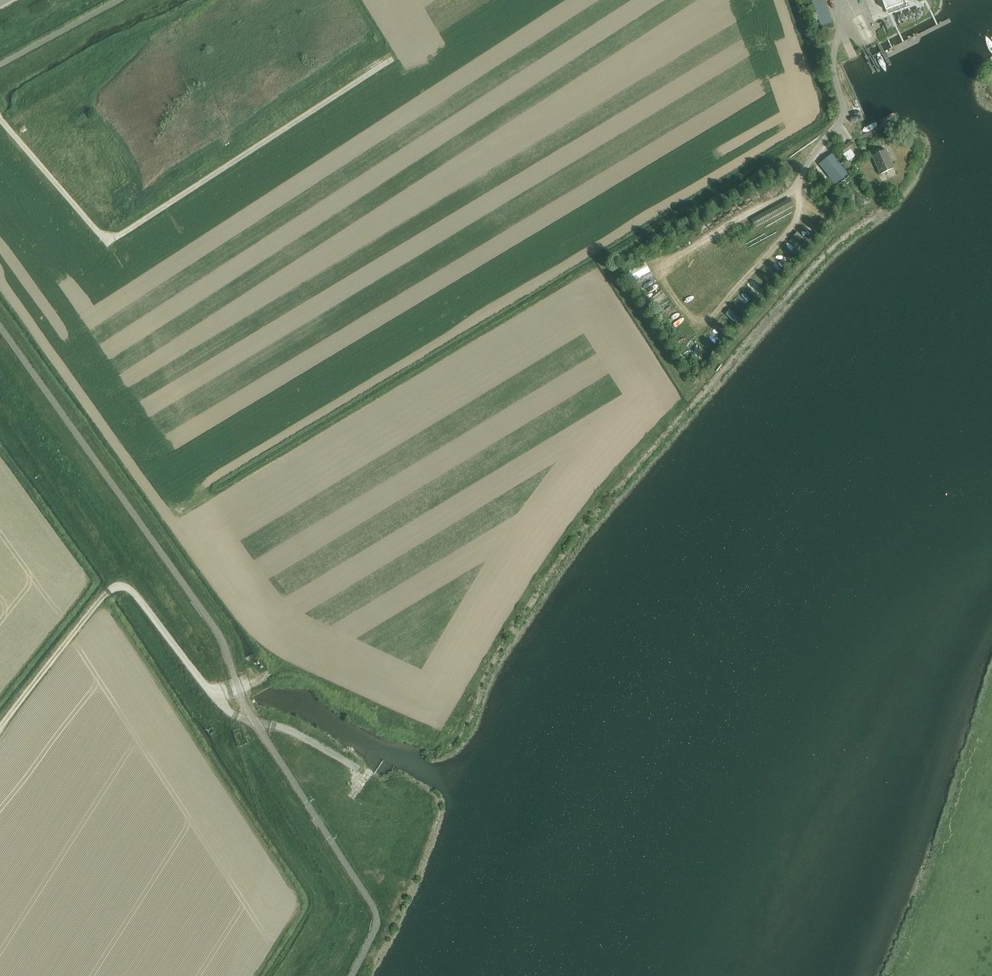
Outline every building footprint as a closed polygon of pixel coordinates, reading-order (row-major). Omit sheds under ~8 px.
[(890,10),(906,4),(905,0),(886,0),(890,10)] [(832,23),(833,23),(825,2),(824,2),(815,6),(823,26),(832,23)] [(851,142),(841,149),(845,154),(855,148),(851,142)] [(895,168),(887,150),(872,157),(881,175),(895,168)] [(849,172),(837,159),(833,154),(830,156),(823,161),(824,161),(820,165),(836,183),(849,172)] [(794,206),(790,198),(751,220),(755,227),(794,206)]
